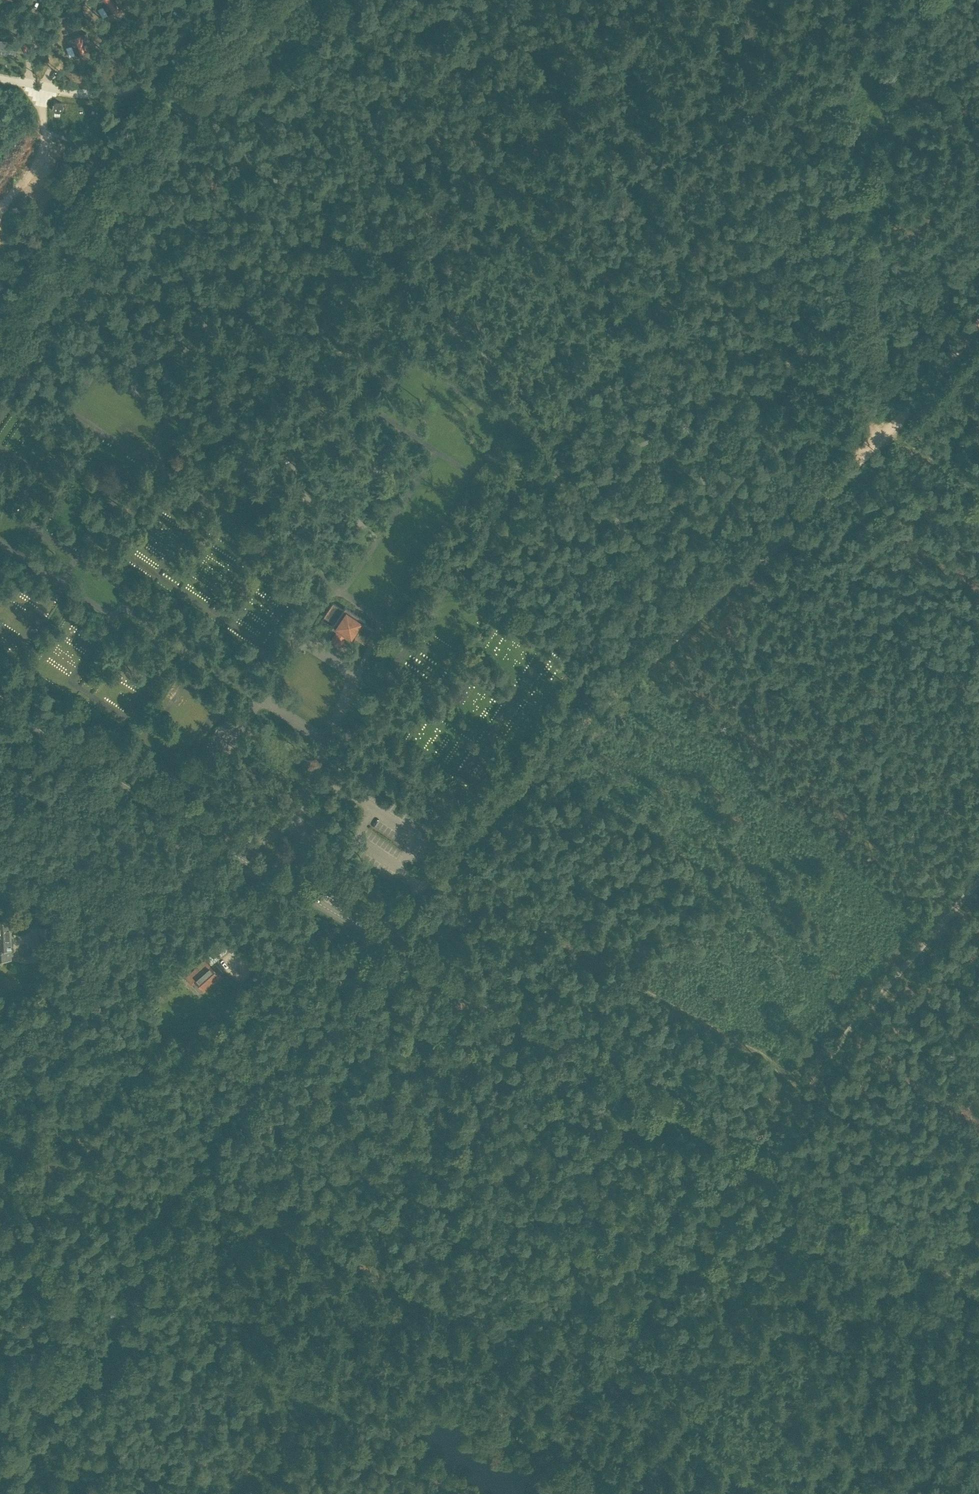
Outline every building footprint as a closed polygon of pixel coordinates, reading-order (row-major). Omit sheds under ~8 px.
[(98,2),(102,7),(103,7),(108,15),(118,8),(116,5),(121,2),(120,0),(101,0),(98,2)] [(87,33),(69,39),(71,46),(72,45),(75,54),(87,50),(86,46),(91,44),(87,33)] [(16,50),(16,41),(0,40),(0,49),(16,50)] [(59,112),(63,110),(64,106),(61,102),(57,101),(54,104),(53,108),(55,112),(59,112)] [(343,609),(333,603),(324,616),(334,623),(332,626),(338,630),(334,635),(342,640),(346,636),(352,640),(354,636),(364,643),(373,630),(363,623),(365,620),(345,606),(343,609)] [(227,716),(222,725),(226,728),(232,719),(227,716)] [(11,959),(9,921),(0,921),(0,959),(11,959)] [(39,926),(40,940),(50,939),(49,926),(39,926)] [(219,941),(204,955),(211,963),(226,949),(219,941)] [(194,959),(189,963),(192,968),(198,963),(194,959)] [(257,961),(252,966),(257,970),(261,966),(257,961)] [(214,979),(215,980),(220,976),(218,974),(222,971),(215,963),(211,966),(207,962),(188,979),(199,992),(203,988),(203,989),(214,979)] [(37,986),(30,993),(40,1005),(48,998),(37,986)]
